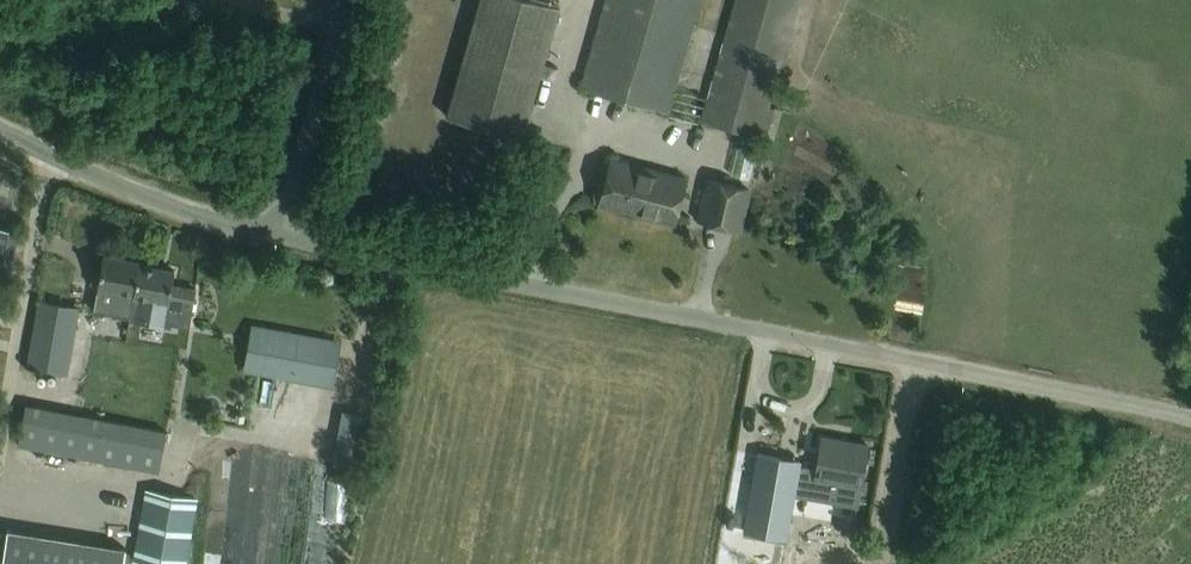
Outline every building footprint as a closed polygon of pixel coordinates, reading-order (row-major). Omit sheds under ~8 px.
[(445,115),(521,137),(558,6),(538,0),(478,0),(445,115)] [(797,0),(733,0),(706,97),(675,88),(700,0),(606,0),(582,88),(668,112),(671,104),(702,113),(700,119),(765,137),(773,109),(768,107),(797,0)] [(684,178),(633,165),(610,158),(597,210),(598,210),(600,203),(672,222),(684,178)] [(707,179),(703,195),(698,219),(738,228),(748,188),(707,179)] [(7,286),(17,230),(0,227),(0,285),(7,286)] [(96,290),(93,309),(129,315),(133,294),(133,292),(134,292),(139,264),(140,264),(140,261),(103,255),(100,271),(96,290)] [(133,292),(133,294),(167,300),(164,321),(188,325),(194,287),(171,283),(174,270),(140,264),(139,264),(134,292),(133,292)] [(39,301),(27,366),(65,372),(77,308),(39,301)] [(265,332),(258,366),(315,376),(322,343),(265,332)] [(298,373),(265,376),(267,408),(301,406),(298,373)] [(19,445),(158,473),(166,432),(27,404),(19,445)] [(816,467),(799,463),(794,490),(855,502),(865,446),(821,439),(816,467)] [(756,453),(743,526),(786,534),(794,490),(799,463),(799,461),(756,453)] [(133,560),(158,563),(186,563),(195,513),(205,515),(208,500),(145,489),(133,560)] [(2,563),(123,563),(125,548),(7,529),(2,563)]
